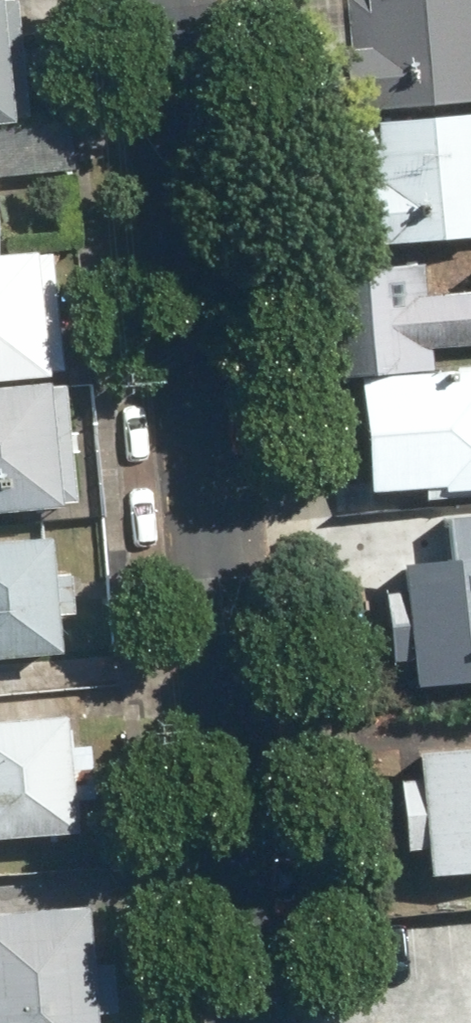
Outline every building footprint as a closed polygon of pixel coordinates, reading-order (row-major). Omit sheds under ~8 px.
[(19,115),(7,0),(0,0),(0,117),(19,115)] [(347,110),(470,99),(470,0),(338,0),(347,110)] [(363,245),(470,235),(470,113),(352,124),(363,245)] [(62,168),(58,124),(0,129),(0,173),(62,168)] [(55,375),(43,251),(0,255),(0,380),(55,375)] [(342,375),(433,366),(431,349),(470,345),(470,286),(425,291),(422,260),(332,269),(336,306),(318,308),(322,346),(339,344),(342,375)] [(369,491),(443,484),(444,493),(470,491),(470,372),(359,382),(369,491)] [(61,500),(52,384),(0,388),(0,505),(61,500)] [(398,663),(416,661),(419,687),(470,682),(470,516),(450,518),(454,562),(403,567),(406,598),(392,599),(398,663)] [(50,653),(42,541),(0,544),(0,656),(50,653)] [(62,826),(55,715),(0,719),(0,830),(62,826)] [(414,746),(416,778),(394,780),(399,849),(424,848),(425,871),(470,868),(470,742),(414,746)] [(80,1011),(101,1009),(97,963),(77,964),(72,907),(0,913),(0,1022),(81,1022),(80,1011)]
